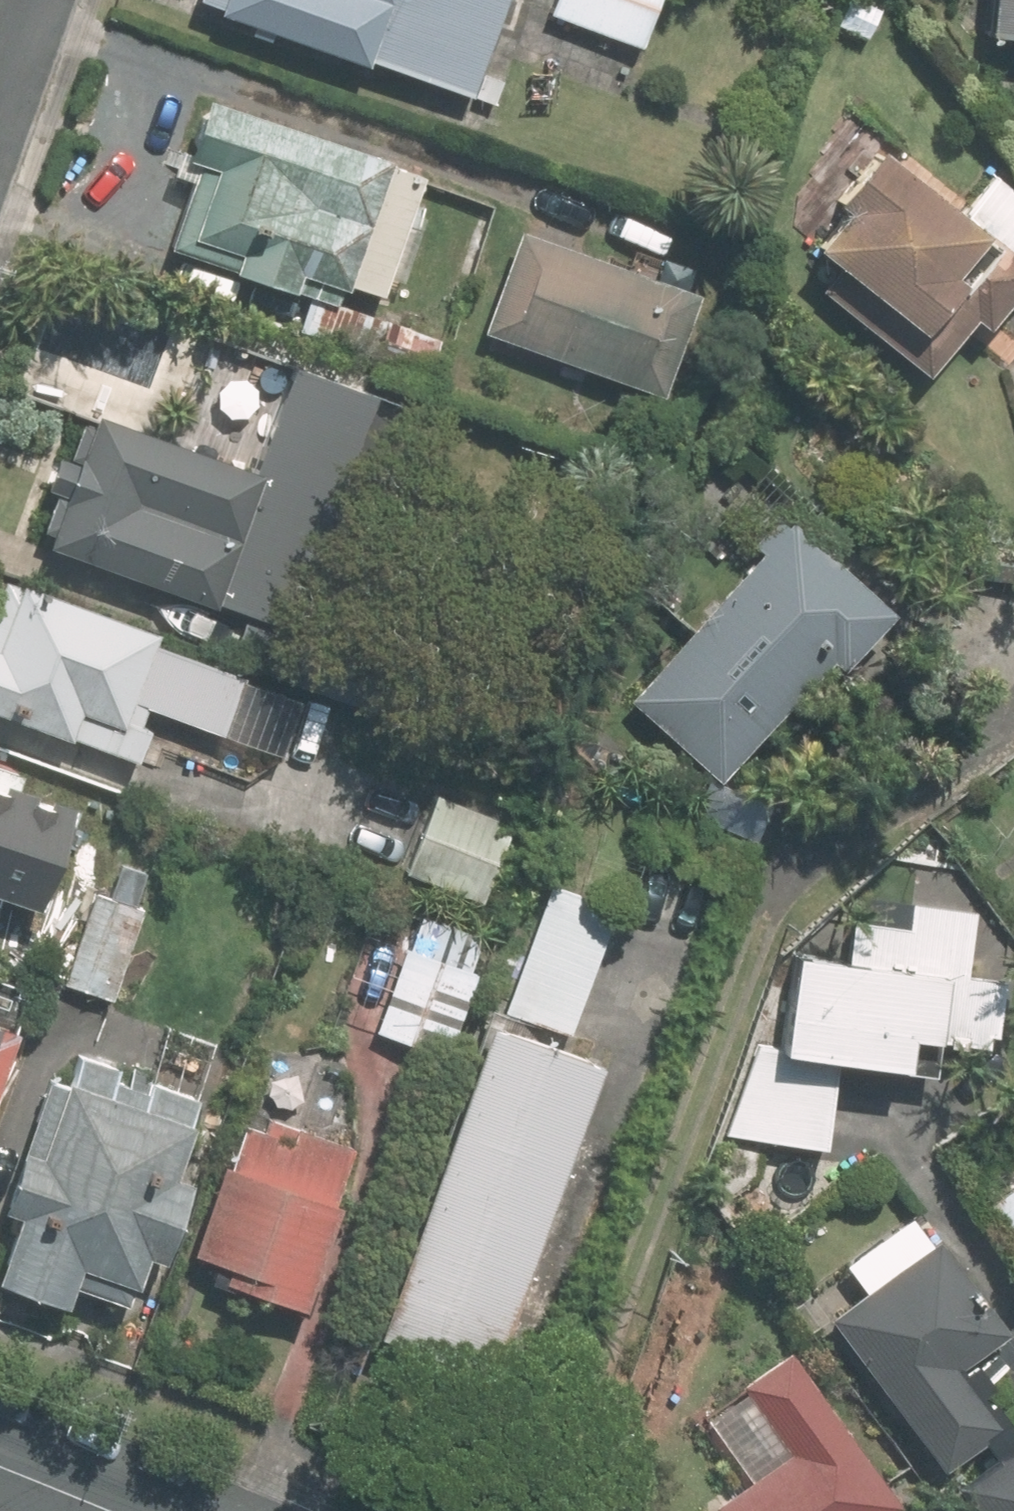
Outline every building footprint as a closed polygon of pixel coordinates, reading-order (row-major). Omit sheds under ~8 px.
[(225,15),(371,68),(373,60),(477,98),(512,0),(207,0),(207,3),(227,10),(225,15)] [(665,0),(560,0),(555,15),(647,48),(665,0)] [(997,38),(1013,39),(1013,0),(1001,0),(997,38)] [(426,174),(395,163),(217,100),(198,155),(195,162),(204,165),(197,184),(175,249),(318,299),(340,307),(341,305),(346,291),(355,294),(358,283),(388,294),(392,281),(408,286),(432,220),(412,212),(426,175),(426,174)] [(197,184),(204,165),(195,162),(198,155),(186,152),(177,178),(197,184)] [(934,380),(971,335),(1005,362),(1013,351),(1013,340),(1002,329),(1013,314),(1013,190),(999,178),(968,216),(890,153),(847,205),(859,214),(829,252),(846,267),(827,292),(934,380)] [(520,235),(485,336),(668,399),(703,299),(520,235)] [(340,307),(318,299),(305,334),(433,380),(445,341),(341,305),(340,307)] [(59,531),(54,544),(223,607),(225,601),(305,629),(387,399),(301,368),(263,471),(103,412),(99,422),(86,418),(72,454),(64,451),(53,485),(62,488),(47,526),(59,531)] [(615,707),(708,791),(813,675),(827,687),(878,630),(772,536),(766,542),(757,534),(734,560),(741,567),(615,707)] [(162,639),(11,585),(0,613),(0,715),(77,743),(78,739),(145,762),(155,733),(141,728),(149,709),(229,737),(249,682),(158,650),(162,639)] [(251,612),(235,656),(369,704),(385,660),(251,612)] [(407,878),(486,907),(515,826),(436,798),(407,878)] [(53,820),(0,801),(0,907),(19,914),(53,820)] [(660,850),(635,916),(696,939),(721,872),(660,850)] [(98,893),(65,988),(112,1004),(145,908),(135,905),(145,875),(123,867),(113,898),(98,893)] [(492,1038),(386,1342),(500,1381),(610,1068),(545,1044),(551,1028),(573,1036),(619,907),(552,883),(506,1014),(495,1010),(486,1035),(492,1038)] [(768,1038),(756,1034),(722,1139),(816,1154),(829,1079),(887,1088),(892,1055),(917,1060),(919,1050),(931,1051),(929,1059),(952,1062),(952,1056),(971,1058),(972,1046),(981,1048),(989,993),(952,987),(963,923),(902,913),(898,938),(845,929),(837,979),(779,969),(768,1038)] [(438,1065),(468,979),(460,976),(472,944),(413,922),(402,955),(397,953),(366,1038),(438,1065)] [(24,1038),(0,1030),(0,1105),(24,1038)] [(0,1210),(0,1213),(19,1221),(0,1271),(0,1285),(62,1308),(72,1283),(131,1305),(148,1259),(161,1264),(191,1185),(173,1177),(192,1127),(184,1124),(194,1099),(149,1082),(144,1095),(111,1081),(116,1068),(78,1054),(66,1088),(49,1081),(0,1210)] [(229,1167),(197,1259),(235,1271),(230,1286),(310,1314),(346,1210),(333,1205),(353,1148),(274,1119),(268,1134),(250,1128),(235,1171),(229,1167)] [(991,1208),(1013,1239),(1013,1190),(991,1208)] [(949,1474),(989,1443),(1002,1461),(963,1490),(979,1510),(1013,1510),(1013,1427),(992,1397),(1000,1392),(992,1381),(1008,1368),(993,1349),(1011,1336),(919,1214),(876,1246),(896,1273),(833,1321),(949,1474)] [(904,1510),(793,1354),(745,1387),(752,1396),(712,1423),(754,1483),(718,1508),(720,1510),(903,1510),(904,1510)]
